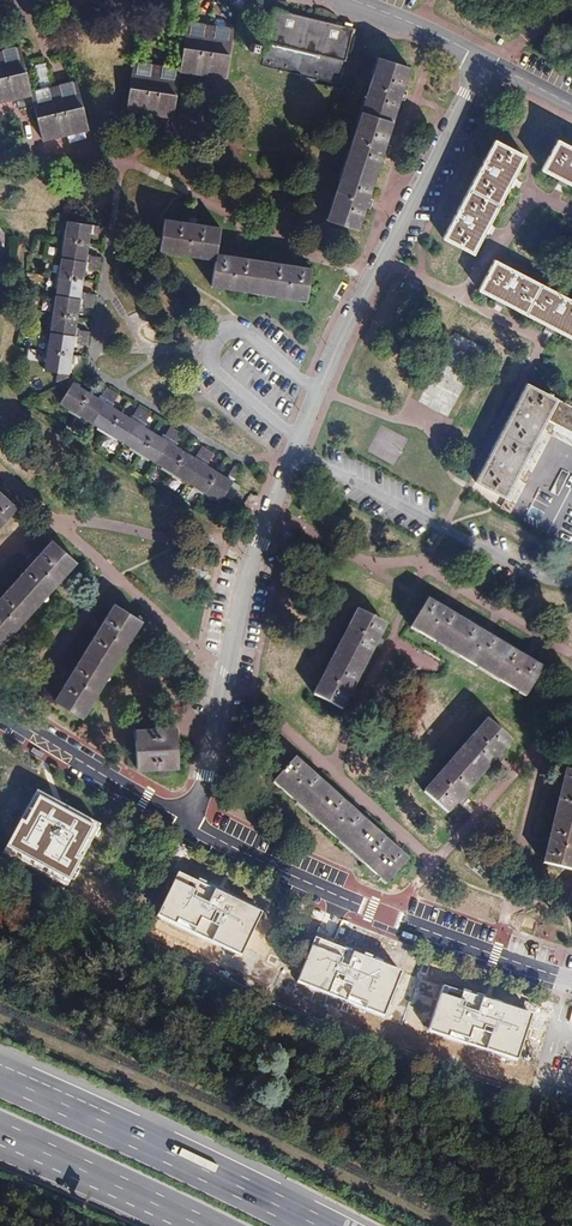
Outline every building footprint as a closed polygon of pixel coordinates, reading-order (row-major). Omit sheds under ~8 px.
[(319,33),(255,20),(249,57),(313,70),(319,33)] [(191,24),(186,49),(228,59),(233,33),(191,24)] [(6,92),(32,87),(24,45),(0,50),(0,93),(6,92)] [(228,59),(186,49),(182,70),(224,79),(228,59)] [(405,104),(407,100),(409,94),(417,71),(386,59),(375,93),(330,225),(360,235),(368,212),(371,203),(387,158),(390,150),(405,104)] [(174,113),(182,70),(137,61),(129,103),(174,113)] [(41,132),(87,124),(79,81),(78,78),(32,87),(41,132)] [(413,107),(415,102),(416,97),(409,94),(407,100),(405,104),(413,107)] [(561,140),(545,168),(571,183),(571,145),(561,140)] [(503,144),(497,154),(454,237),(480,250),(517,180),(529,157),(503,144)] [(396,152),(390,150),(387,158),(394,160),(396,152)] [(371,203),(368,212),(376,215),(379,206),(371,203)] [(229,500),(236,488),(228,484),(236,473),(228,469),(221,480),(205,469),(211,458),(197,449),(189,460),(172,448),(178,438),(166,430),(159,440),(140,429),(146,417),(134,410),(127,420),(108,408),(115,398),(105,392),(97,402),(76,388),(78,384),(64,377),(69,344),(81,347),(83,335),(71,332),(75,308),(88,310),(90,297),(78,295),(82,271),(94,273),(96,259),(84,257),(88,234),(100,236),(101,229),(69,222),(42,370),(56,376),(58,386),(68,392),(59,406),(216,504),(221,495),(229,500)] [(198,229),(186,227),(164,223),(158,253),(218,265),(215,285),(262,293),(310,302),(315,273),(304,271),(297,269),(247,259),(239,258),(220,254),(223,234),(204,230),(198,229)] [(240,251),(239,258),(247,259),(248,252),(240,251)] [(498,260),(482,289),(571,337),(571,300),(498,260)] [(469,370),(482,347),(455,333),(442,356),(469,370)] [(531,418),(545,393),(533,387),(480,483),(507,496),(509,493),(544,426),(531,418)] [(545,393),(531,418),(544,426),(548,419),(571,432),(571,407),(545,393)] [(548,419),(544,426),(571,441),(571,432),(548,419)] [(476,490),(512,511),(554,436),(571,446),(571,441),(544,426),(509,493),(507,496),(480,483),(476,490)] [(2,493),(10,500),(15,495),(7,487),(2,493)] [(19,508),(10,500),(2,493),(0,491),(0,530),(19,508)] [(2,597),(0,600),(0,642),(77,556),(56,537),(33,562),(27,569),(8,590),(2,597)] [(27,569),(33,562),(27,557),(22,563),(27,569)] [(2,597),(8,590),(1,584),(0,586),(0,595),(2,597)] [(449,613),(438,607),(425,600),(410,626),(529,690),(542,663),(532,657),(524,653),(489,634),(476,627),(449,613)] [(441,602),(438,607),(449,613),(451,608),(441,602)] [(75,675),(70,682),(58,700),(84,716),(146,618),(119,603),(106,624),(101,632),(75,675)] [(334,701),(339,691),(345,682),(367,642),(371,633),(378,621),(352,607),(308,687),(334,701)] [(101,632),(106,624),(99,620),(94,627),(101,632)] [(480,622),(476,627),(489,634),(492,629),(480,622)] [(377,636),(371,633),(367,642),(373,645),(377,636)] [(524,653),(532,657),(535,652),(527,648),(524,653)] [(63,677),(70,682),(75,675),(68,670),(63,677)] [(345,682),(339,691),(345,695),(350,686),(345,682)] [(444,809),(453,799),(458,804),(466,796),(460,791),(494,755),(499,760),(505,754),(499,749),(509,738),(488,719),(423,789),(444,809)] [(179,723),(140,725),(142,761),(180,759),(179,723)] [(385,881),(406,857),(392,844),(384,837),(361,816),(351,807),(318,777),(309,769),(294,755),(272,780),(385,881)] [(314,764),(309,769),(318,777),(323,772),(314,764)] [(546,849),(543,862),(571,868),(571,770),(563,768),(560,782),(555,781),(553,791),(558,792),(548,839),(543,838),(541,848),(546,849)] [(355,802),(351,807),(361,816),(366,811),(355,802)] [(384,837),(392,844),(398,839),(390,831),(384,837)] [(258,913),(168,872),(147,919),(237,960),(258,913)] [(101,909),(111,887),(90,876),(79,898),(101,909)] [(398,970),(306,934),(287,982),(380,1018),(398,970)] [(531,1015),(437,984),(421,1033),(515,1064),(531,1015)]
